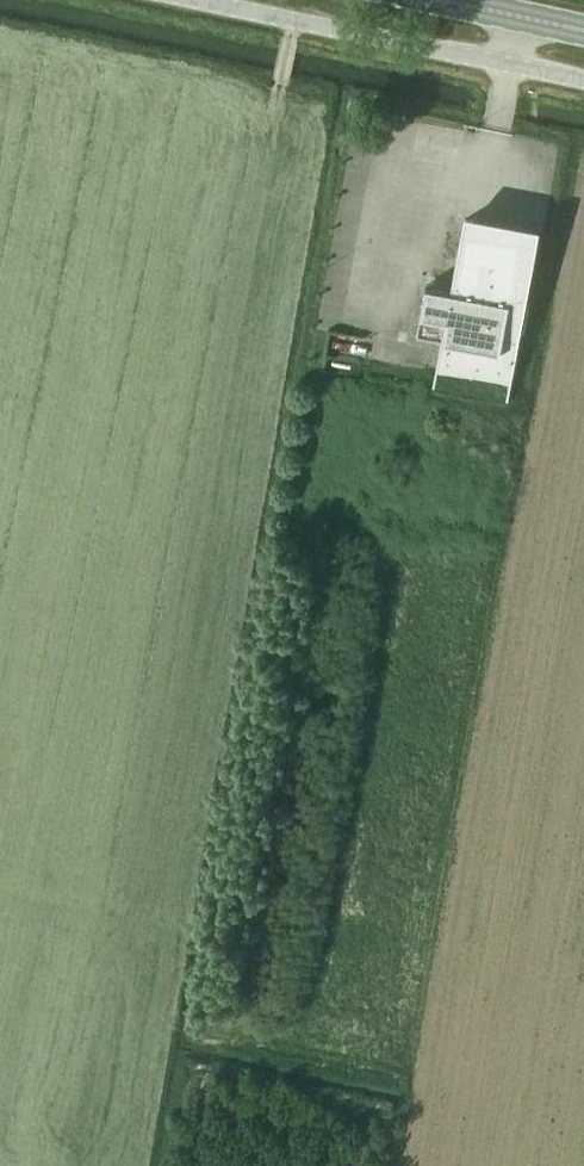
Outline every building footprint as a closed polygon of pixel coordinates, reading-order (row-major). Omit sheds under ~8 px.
[(460,237),(451,288),(426,284),(417,334),(442,339),(436,370),(511,382),(520,329),(525,330),(530,303),(525,301),(537,232),(465,219),(461,238),(460,237)]
